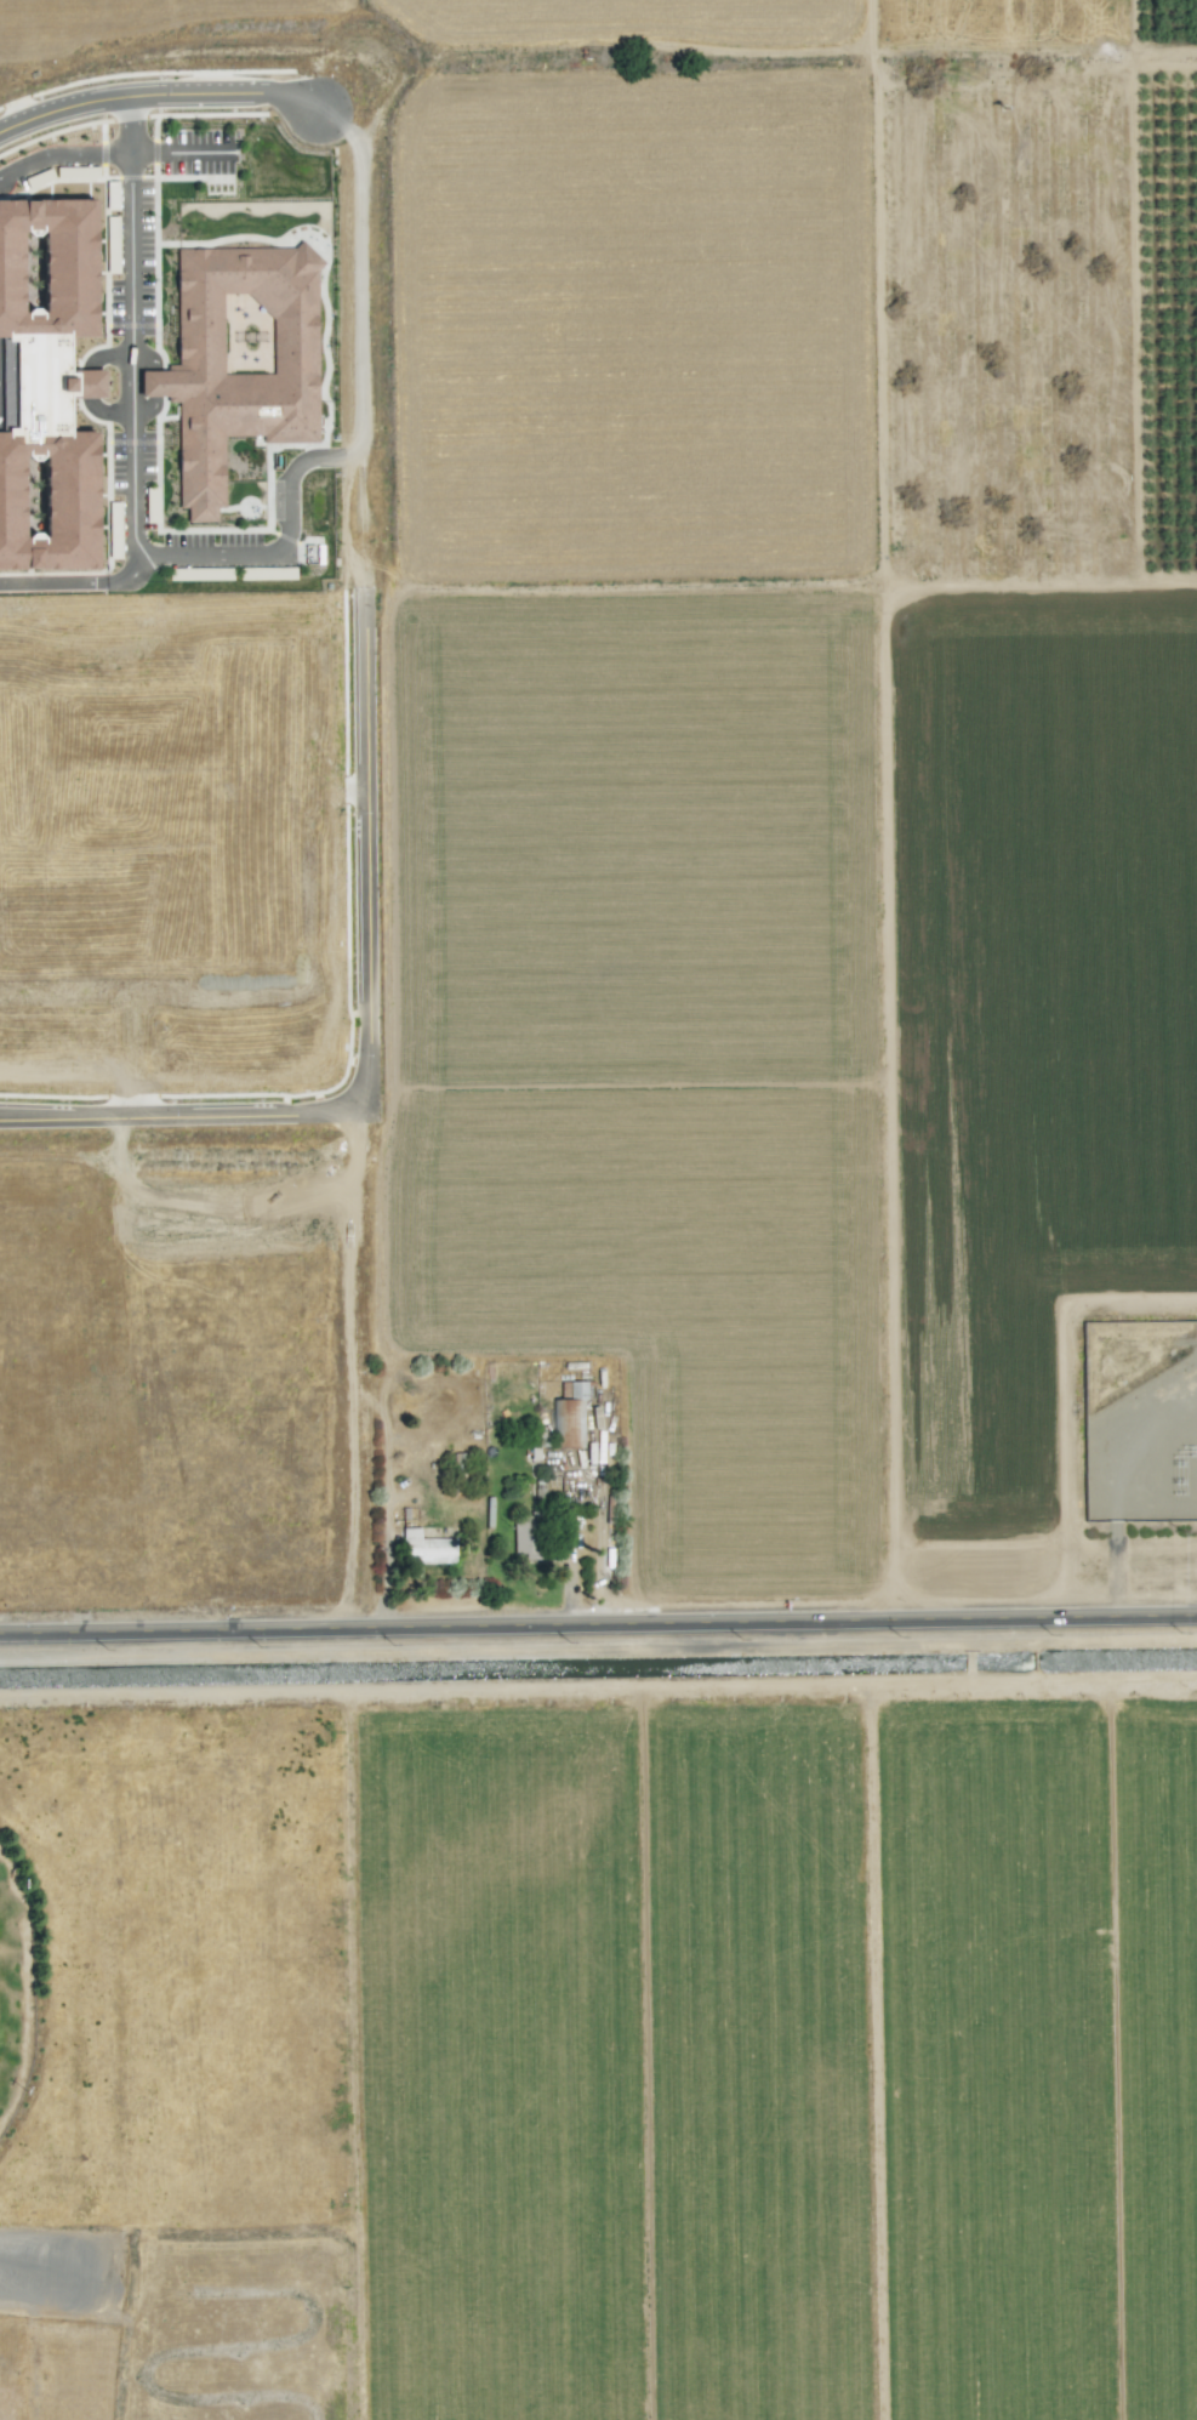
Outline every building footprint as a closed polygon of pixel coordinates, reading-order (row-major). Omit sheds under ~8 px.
[(95,431),(68,431),(68,398),(104,397),(104,370),(68,371),(68,337),(95,337),(93,199),(0,200),(0,339),(13,339),(14,431),(0,432),(0,570),(97,569),(95,431)] [(316,443),(318,249),(177,248),(176,365),(167,365),(166,371),(140,371),(140,397),(167,397),(167,403),(178,403),(178,508),(187,509),(187,522),(216,522),(216,508),(223,508),(224,436),(262,436),(262,442),(316,443)] [(12,401),(0,401),(0,429),(12,429),(12,401)] [(552,1400),(553,1447),(585,1446),(584,1382),(560,1382),(560,1399),(552,1400)] [(539,1560),(537,1515),(513,1516),(514,1560),(539,1560)] [(420,1528),(402,1528),(403,1564),(455,1563),(455,1538),(420,1539),(420,1528)]
